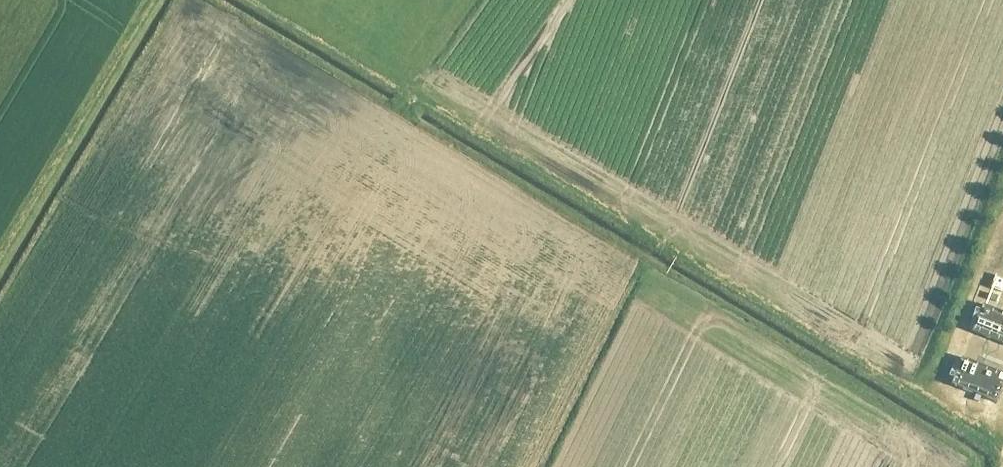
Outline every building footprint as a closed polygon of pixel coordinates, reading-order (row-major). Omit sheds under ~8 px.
[(973,333),(1002,345),(1002,313),(984,306),(973,333)] [(951,386),(997,404),(1002,388),(1002,375),(962,359),(951,386)]
